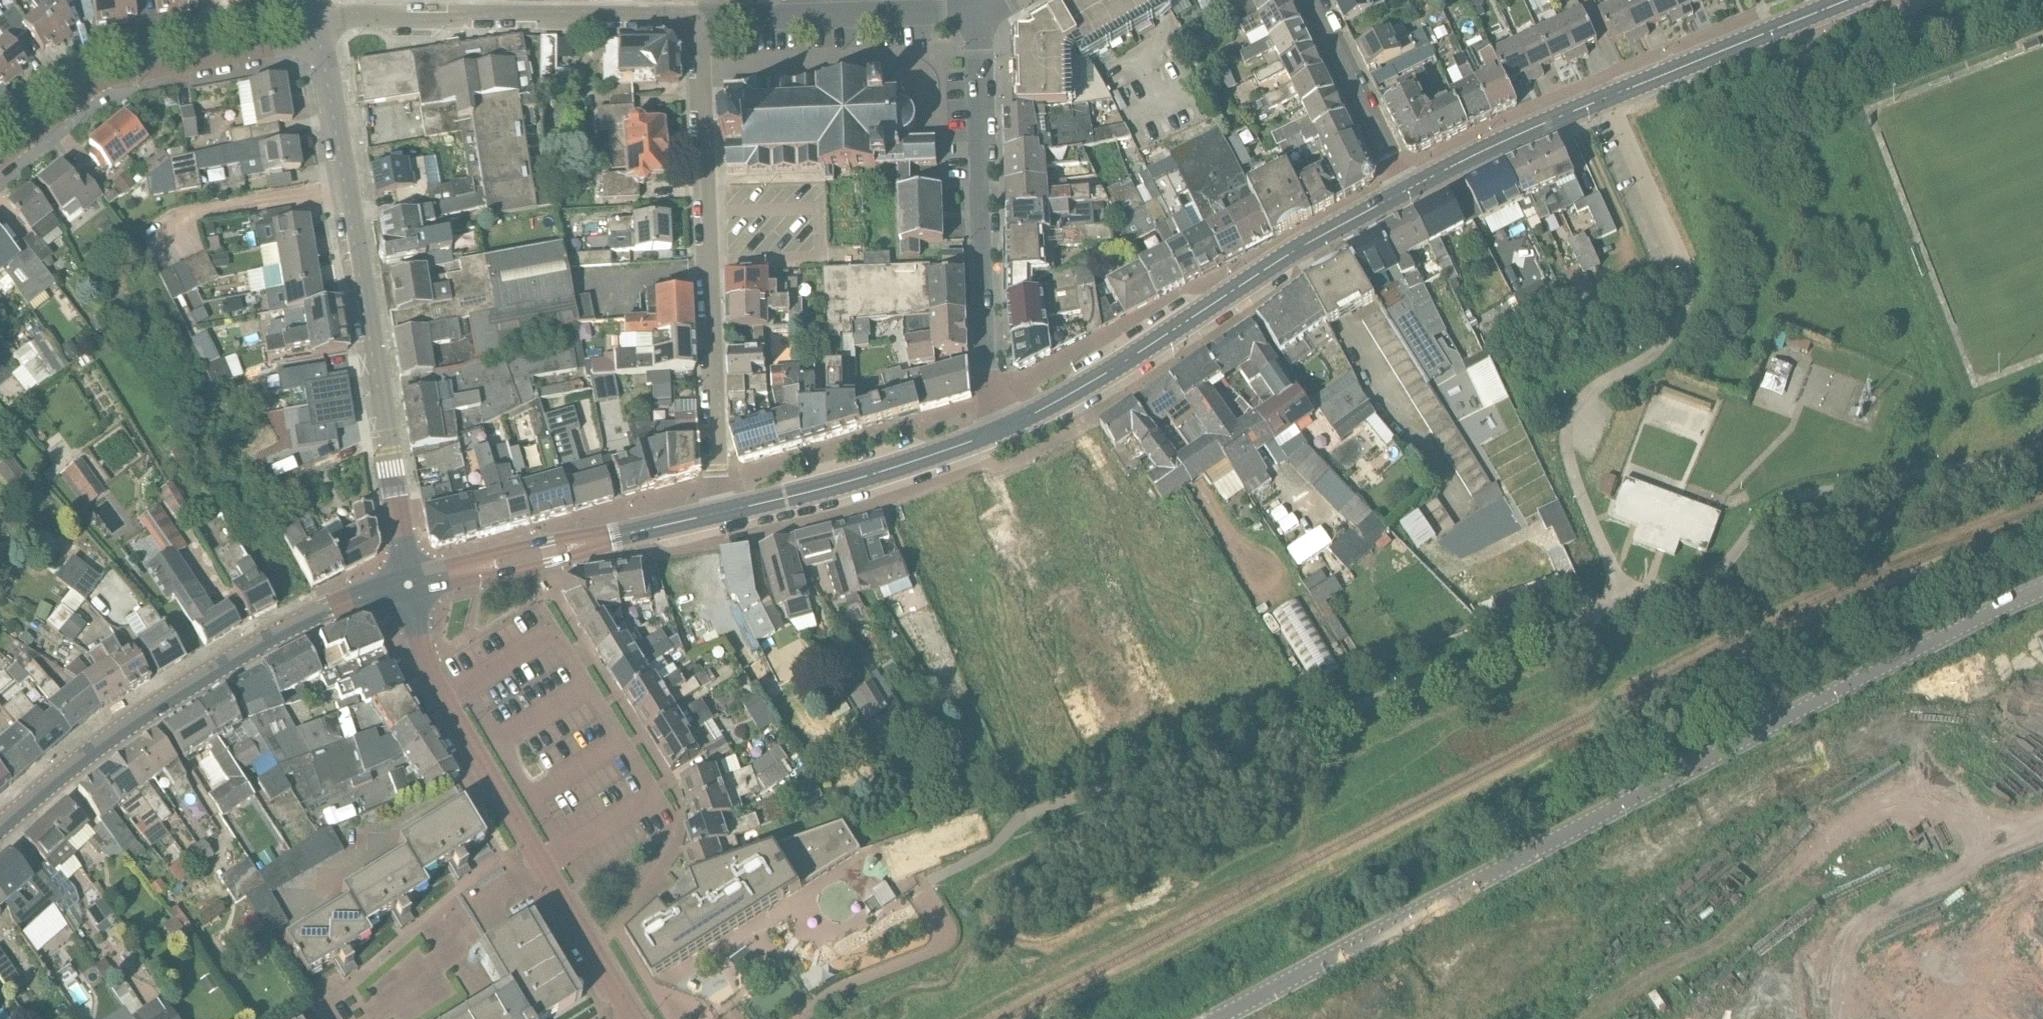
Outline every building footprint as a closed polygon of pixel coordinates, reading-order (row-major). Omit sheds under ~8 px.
[(63,41),(71,35),(68,31),(76,25),(57,0),(52,0),(39,11),(63,41)] [(107,27),(118,25),(113,0),(92,0),(96,24),(106,22),(107,27)] [(118,25),(128,23),(127,18),(137,17),(134,0),(113,0),(118,25)] [(178,14),(175,0),(155,0),(157,13),(167,11),(168,16),(178,14)] [(178,14),(189,12),(188,7),(198,5),(197,0),(175,0),(178,14)] [(1115,102),(1086,54),(1171,7),(1167,0),(1080,0),(1068,7),(1066,3),(1058,7),(1062,15),(1051,21),(1055,29),(1045,34),(1016,35),(1019,112),(1089,103),(1089,105),(1115,102)] [(1222,4),(1222,3),(1220,0),(1205,0),(1210,9),(1222,4)] [(1222,4),(1224,9),(1240,1),(1240,0),(1227,0),(1222,3),(1222,4)] [(1265,29),(1269,38),(1270,39),(1300,23),(1289,0),(1249,21),(1250,21),(1240,25),(1247,37),(1265,29)] [(1251,0),(1243,6),(1249,21),(1289,0),(1251,0)] [(1345,23),(1386,2),(1385,0),(1334,0),(1345,23)] [(1658,22),(1647,0),(1623,0),(1621,1),(1639,40),(1650,35),(1646,28),(1658,22)] [(1683,19),(1674,0),(1647,0),(1658,22),(1670,17),(1673,24),(1683,19)] [(1702,2),(1701,0),(1674,0),(1683,19),(1694,14),(1690,7),(1702,2)] [(1629,45),(1639,40),(1621,1),(1598,11),(1613,43),(1625,38),(1629,45)] [(1224,9),(1222,4),(1210,9),(1202,13),(1205,20),(1206,23),(1227,14),(1224,9)] [(1482,7),(1476,10),(1479,18),(1486,15),(1482,7)] [(54,48),(63,41),(39,11),(25,21),(15,8),(3,17),(20,37),(28,31),(43,50),(51,44),(54,48)] [(1560,21),(1578,60),(1589,55),(1585,48),(1597,42),(1583,11),(1560,21)] [(1205,20),(1202,13),(1201,13),(1193,17),(1196,24),(1205,20)] [(13,80),(22,73),(19,69),(27,63),(12,43),(20,37),(3,17),(0,19),(0,31),(5,37),(0,41),(0,63),(13,80)] [(1568,65),(1578,60),(1560,21),(1538,31),(1553,63),(1564,57),(1568,65)] [(1276,49),(1281,61),(1312,46),(1300,23),(1270,39),(1269,38),(1240,52),(1246,63),(1276,49)] [(1408,36),(1403,25),(1357,48),(1369,72),(1424,45),(1417,31),(1408,36)] [(1448,36),(1444,26),(1434,30),(1438,40),(1448,36)] [(1541,68),(1553,63),(1538,31),(1516,41),(1534,80),(1544,76),(1541,68)] [(1189,41),(1197,37),(1194,32),(1186,36),(1189,41)] [(531,108),(537,108),(522,36),(412,53),(419,97),(426,139),(445,136),(461,133),(468,180),(468,181),(472,181),(474,190),(482,189),(484,201),(481,202),(482,205),(485,204),(485,208),(486,208),(487,218),(558,207),(553,180),(541,182),(541,179),(531,108)] [(662,36),(661,36),(618,37),(618,57),(603,57),(603,73),(604,86),(609,85),(609,86),(625,86),(632,86),(656,85),(656,83),(679,83),(677,51),(678,51),(662,36)] [(541,37),(541,57),(541,86),(557,86),(556,37),(541,37)] [(1475,81),(1492,118),(1517,106),(1487,41),(1468,50),(1481,78),(1475,81)] [(1523,85),(1534,80),(1516,41),(1493,52),(1508,84),(1520,78),(1523,85)] [(1286,72),(1292,84),(1323,69),(1312,46),(1281,61),(1255,74),(1260,84),(1286,72)] [(365,105),(419,97),(412,53),(358,61),(361,79),(357,80),(359,98),(364,97),(365,105)] [(1469,129),(1492,118),(1475,81),(1464,56),(1455,60),(1466,85),(1452,91),(1456,100),(1469,129)] [(1224,58),(1215,63),(1228,90),(1238,86),(1224,58)] [(13,80),(0,63),(0,84),(2,82),(5,86),(13,80)] [(1303,107),(1334,92),(1323,69),(1292,84),(1292,85),(1264,98),(1270,110),(1299,97),(1303,107)] [(1380,94),(1385,104),(1407,150),(1409,150),(1418,154),(1469,129),(1456,100),(1432,111),(1431,108),(1427,105),(1438,100),(1424,69),(1397,82),(1398,86),(1380,94)] [(899,167),(911,167),(937,166),(936,140),(913,141),(913,134),(914,132),(915,130),(916,128),(916,126),(916,124),(916,121),(916,119),(915,117),(914,115),(913,113),(911,111),(910,110),(908,108),(905,107),(903,107),(901,106),(899,106),(899,95),(886,96),(885,84),(874,84),(874,81),(830,83),(830,71),(821,72),(822,82),(743,86),(743,87),(726,87),(727,117),(723,118),(724,143),(728,143),(729,174),(746,172),(746,173),(825,170),(825,182),(834,181),(833,169),(899,167)] [(253,105),(288,99),(285,77),(249,83),(253,105)] [(625,86),(609,86),(610,97),(632,96),(632,86),(625,86)] [(1288,143),(1345,115),(1334,92),(1303,107),(1309,117),(1273,134),(1278,146),(1287,142),(1288,143)] [(633,106),(632,96),(610,97),(610,102),(611,107),(598,108),(600,133),(608,133),(610,154),(665,151),(663,124),(651,125),(650,122),(643,123),(638,118),(634,119),(633,106)] [(233,145),(280,136),(278,123),(292,121),(288,99),(253,105),(256,126),(230,131),(233,145)] [(1256,104),(1258,109),(1266,106),(1264,100),(1256,104)] [(1089,105),(1089,103),(1019,112),(1019,113),(1005,114),(1006,157),(1083,148),(1084,149),(1096,147),(1132,137),(1126,125),(1093,131),(1089,105)] [(193,107),(181,109),(186,139),(198,137),(193,107)] [(1214,120),(1223,116),(1218,108),(1210,112),(1214,120)] [(113,171),(148,142),(126,115),(89,144),(95,151),(90,156),(101,169),(107,164),(113,171)] [(1307,160),(1314,157),(1324,152),(1356,137),(1345,115),(1288,143),(1292,153),(1301,149),(1307,160)] [(1220,128),(1218,129),(1170,153),(1172,157),(1148,168),(1149,170),(1147,171),(1152,182),(1175,170),(1187,192),(1193,204),(1198,215),(1212,208),(1213,210),(1221,206),(1245,254),(1273,239),(1247,187),(1250,185),(1220,128)] [(563,152),(561,131),(547,133),(549,154),(563,152)] [(1238,134),(1226,140),(1241,167),(1252,162),(1238,134)] [(263,174),(263,175),(300,169),(296,142),(282,145),(280,136),(233,145),(233,146),(170,159),(147,178),(150,197),(202,188),(199,171),(240,164),(243,178),(263,174)] [(1331,167),(1346,198),(1368,185),(1369,185),(1370,185),(1370,184),(1371,184),(1374,174),(1374,173),(1373,172),(1373,171),(1356,137),(1324,152),(1331,167)] [(1591,244),(1617,232),(1600,194),(1585,201),(1559,142),(1540,150),(1566,209),(1574,206),(1579,212),(1588,208),(1590,212),(1598,227),(1585,233),(1586,235),(1584,236),(1587,242),(1589,241),(1591,244)] [(1007,184),(1049,182),(1048,168),(1091,164),(1084,149),(1083,148),(1006,157),(1007,184)] [(1550,214),(1566,209),(1540,150),(1523,158),(1550,217),(1551,217),(1550,214)] [(140,169),(147,178),(170,159),(164,151),(140,169)] [(603,176),(604,200),(639,199),(638,186),(643,186),(647,182),(655,182),(654,179),(666,178),(665,151),(610,154),(611,173),(625,172),(626,174),(603,176)] [(1314,175),(1321,172),(1314,157),(1307,160),(1313,174),(1314,175)] [(1540,221),(1550,217),(1523,158),(1523,157),(1505,165),(1524,202),(1532,217),(1538,215),(1540,221)] [(432,207),(423,160),(370,169),(375,197),(395,193),(400,215),(432,207)] [(1528,219),(1532,217),(1524,202),(1505,165),(1505,164),(1466,184),(1485,222),(1521,204),(1528,219)] [(83,213),(103,198),(86,176),(77,182),(70,172),(66,175),(59,166),(38,182),(62,212),(75,202),(83,213)] [(911,167),(899,167),(899,171),(894,171),(894,192),(899,192),(901,244),(902,244),(902,257),(920,256),(919,243),(944,242),(942,189),(911,190),(911,167)] [(1289,167),(1250,185),(1247,187),(1273,239),(1316,215),(1297,181),(1289,167)] [(1297,181),(1316,215),(1346,198),(1331,167),(1321,172),(1314,175),(1313,174),(1297,181)] [(1152,182),(1201,277),(1224,265),(1214,246),(1217,244),(1208,227),(1205,228),(1198,215),(1193,204),(1184,209),(1178,197),(1187,192),(1175,170),(1152,182)] [(1185,285),(1201,277),(1152,182),(1147,171),(1140,175),(1145,184),(1136,189),(1135,189),(1135,190),(1185,285)] [(124,195),(136,186),(126,173),(114,183),(124,195)] [(1142,265),(1140,265),(1158,299),(1185,285),(1135,190),(1135,189),(1136,189),(1130,178),(1105,191),(1103,189),(1102,189),(1108,203),(1111,202),(1142,265)] [(453,183),(456,201),(475,196),(474,190),(472,181),(468,181),(468,180),(453,183)] [(1086,204),(1108,203),(1102,189),(1060,192),(1060,188),(1068,188),(1068,181),(1049,182),(1007,184),(1008,208),(1086,204)] [(42,241),(61,227),(30,188),(9,205),(30,231),(20,239),(42,264),(50,258),(53,256),(42,241)] [(437,237),(448,235),(448,233),(441,234),(439,223),(434,224),(433,220),(485,208),(485,204),(482,205),(481,202),(484,201),(482,189),(474,190),(475,196),(456,201),(432,207),(400,215),(400,216),(380,220),(385,245),(399,242),(400,244),(421,240),(421,242),(438,239),(437,237)] [(110,204),(119,197),(114,191),(105,198),(110,204)] [(1441,242),(1466,229),(1448,195),(1412,214),(1430,247),(1431,247),(1439,263),(1449,258),(1441,242)] [(1008,208),(1008,210),(1008,232),(1044,230),(1072,228),(1071,221),(1065,221),(1065,218),(1071,218),(1087,217),(1086,204),(1008,208)] [(1224,265),(1245,254),(1221,206),(1213,210),(1212,208),(1198,215),(1205,228),(1208,227),(1217,244),(1214,246),(1224,265)] [(260,247),(276,245),(312,239),(308,218),(292,220),(290,208),(262,213),(264,222),(257,224),(260,247)] [(1409,258),(1430,247),(1412,214),(1378,232),(1410,293),(1424,285),(1409,258)] [(633,233),(634,251),(671,249),(669,216),(609,219),(610,234),(633,233)] [(215,236),(213,223),(201,225),(202,237),(215,236)] [(1114,243),(1112,226),(1112,225),(1072,228),(1044,230),(1008,232),(1009,297),(1029,293),(1029,272),(1047,271),(1045,249),(1114,243)] [(1448,332),(1424,285),(1410,293),(1378,232),(1345,250),(1367,286),(1377,301),(1378,301),(1383,309),(1389,319),(1395,329),(1401,338),(1407,348),(1414,358),(1420,368),(1426,377),(1430,384),(1452,368),(1434,339),(1448,332)] [(426,269),(454,265),(448,235),(437,237),(438,239),(421,242),(421,240),(400,244),(399,242),(385,245),(380,246),(384,265),(422,258),(424,269),(426,268),(426,269)] [(20,239),(9,248),(0,236),(0,269),(3,272),(4,272),(29,305),(56,283),(46,270),(42,264),(20,239)] [(1576,259),(1594,250),(1591,244),(1589,241),(1587,242),(1584,236),(1568,243),(1576,259)] [(279,265),(315,260),(312,239),(276,245),(279,265)] [(446,278),(448,287),(451,304),(397,314),(389,315),(392,335),(424,330),(424,328),(447,326),(447,324),(495,315),(534,307),(573,299),(567,268),(565,254),(563,244),(459,262),(461,275),(446,278)] [(1336,322),(1377,301),(1367,286),(1345,250),(1349,257),(1314,277),(1305,282),(1315,300),(1330,325),(1336,322)] [(1576,259),(1583,273),(1601,266),(1594,250),(1576,259)] [(565,254),(567,268),(612,265),(611,252),(565,254)] [(195,258),(208,283),(218,278),(206,253),(195,258)] [(891,268),(891,253),(864,254),(864,269),(891,268)] [(214,269),(230,266),(228,254),(212,257),(214,269)] [(943,266),(965,265),(964,254),(943,254),(943,266)] [(46,270),(55,264),(50,258),(42,264),(46,270)] [(197,289),(208,283),(195,258),(184,263),(197,289)] [(1086,326),(1088,336),(1103,328),(1098,302),(1092,259),(1053,274),(1056,289),(1030,293),(1029,293),(1009,297),(1012,339),(1050,332),(1048,318),(1083,313),(1086,326)] [(283,287),(319,281),(315,260),(279,265),(283,287)] [(186,294),(197,289),(184,263),(173,268),(186,294)] [(898,318),(904,318),(967,315),(966,273),(965,267),(965,265),(943,266),(891,268),(864,269),(848,269),(824,269),(827,338),(842,338),(842,337),(853,337),(851,320),(868,319),(898,318)] [(1140,265),(1109,281),(1127,316),(1158,299),(1140,265)] [(176,299),(186,294),(173,268),(163,274),(176,299)] [(390,275),(397,314),(451,304),(448,287),(430,290),(426,269),(426,268),(424,269),(390,275)] [(729,302),(798,299),(797,280),(786,280),(786,288),(777,288),(777,272),(768,272),(730,273),(730,272),(728,273),(729,302)] [(303,308),(303,307),(323,304),(319,281),(283,287),(287,310),(303,308)] [(1337,338),(1330,325),(1315,300),(1305,282),(1258,319),(1259,320),(1258,320),(1291,369),(1337,338)] [(1558,316),(1542,284),(1514,298),(1530,330),(1558,316)] [(625,339),(692,335),(692,334),(690,292),(646,293),(648,317),(625,318),(625,319),(625,330),(625,338),(625,339)] [(577,323),(595,322),(589,296),(573,299),(577,323)] [(573,299),(534,307),(495,315),(447,324),(447,326),(424,328),(424,330),(392,335),(400,381),(459,370),(487,365),(484,358),(539,338),(542,355),(581,348),(581,343),(577,323),(573,299)] [(765,328),(770,328),(770,313),(773,313),(773,315),(790,314),(790,328),(803,327),(803,300),(798,300),(798,299),(729,302),(729,330),(755,329),(765,328)] [(1098,302),(1103,328),(1117,321),(1106,299),(1098,302)] [(268,332),(269,338),(344,326),(340,301),(323,304),(303,307),(303,308),(304,317),(271,323),(272,332),(268,332)] [(209,320),(203,308),(191,314),(196,325),(209,320)] [(1369,331),(1389,319),(1383,309),(1364,322),(1369,331)] [(1473,319),(1469,311),(1464,314),(1468,321),(1473,319)] [(105,327),(100,315),(89,320),(95,332),(105,327)] [(911,365),(916,364),(936,361),(936,355),(969,353),(967,315),(904,318),(905,340),(906,340),(910,362),(911,365)] [(854,337),(854,347),(868,346),(868,337),(870,337),(868,319),(851,320),(853,337),(854,337)] [(1375,341),(1395,329),(1389,319),(1369,331),(1375,341)] [(1475,319),(1468,322),(1472,329),(1479,325),(1475,319)] [(1239,374),(1258,399),(1266,412),(1296,391),(1251,325),(1205,356),(1221,378),(1225,383),(1239,374)] [(269,354),(309,347),(311,357),(348,351),(344,326),(269,338),(266,339),(269,354)] [(1050,332),(1012,339),(1015,369),(1020,372),(1088,336),(1086,326),(1050,332)] [(744,381),(767,380),(766,352),(765,328),(755,329),(756,353),(730,355),(730,398),(745,398),(744,381)] [(1382,351),(1401,338),(1395,329),(1375,341),(1382,351)] [(50,380),(70,366),(46,333),(14,356),(40,386),(50,379),(50,380)] [(605,358),(590,359),(592,377),(614,375),(647,373),(669,372),(694,371),(692,335),(625,339),(625,338),(619,338),(620,354),(605,355),(605,358)] [(844,390),(843,362),(842,338),(827,338),(827,362),(829,397),(828,397),(830,438),(862,429),(857,393),(842,394),(842,390),(844,390)] [(1388,360),(1407,348),(1401,338),(1382,351),(1388,360)] [(61,348),(71,361),(81,354),(72,341),(61,348)] [(116,353),(112,343),(103,348),(107,357),(116,353)] [(217,358),(212,348),(200,354),(205,364),(217,358)] [(481,427),(482,427),(500,419),(505,416),(530,405),(537,402),(538,401),(538,399),(583,392),(581,380),(535,389),(532,378),(586,369),(584,360),(581,349),(581,348),(542,355),(542,356),(487,366),(487,365),(459,370),(400,381),(408,431),(439,426),(439,430),(446,429),(446,425),(454,424),(452,415),(478,409),(481,427)] [(1394,370),(1414,358),(1407,348),(1388,360),(1394,370)] [(95,362),(89,354),(75,364),(80,372),(95,362)] [(214,387),(243,375),(234,354),(205,366),(214,387)] [(1215,382),(1221,378),(1205,356),(1200,360),(1171,379),(1232,470),(1242,486),(1242,485),(1251,498),(1274,482),(1269,475),(1271,474),(1259,455),(1262,453),(1266,450),(1279,468),(1288,462),(1288,461),(1289,460),(1281,449),(1277,443),(1276,444),(1258,418),(1257,416),(1256,415),(1242,424),(1236,428),(1208,387),(1215,382)] [(1400,380),(1420,368),(1414,358),(1394,370),(1400,380)] [(915,389),(921,412),(971,398),(969,363),(922,376),(920,370),(902,374),(901,369),(882,374),(887,392),(915,389)] [(286,371),(289,391),(305,388),(308,407),(351,400),(348,378),(328,381),(326,365),(286,371)] [(783,452),(803,446),(801,378),(801,368),(786,369),(786,368),(772,368),(773,389),(779,415),(772,417),(783,452)] [(1406,390),(1426,377),(1420,368),(1400,380),(1406,390)] [(1354,371),(1313,400),(1320,410),(1332,401),(1359,382),(1354,371)] [(647,386),(650,385),(670,384),(669,372),(647,373),(647,386)] [(593,390),(595,403),(619,398),(614,375),(592,377),(591,377),(593,390)] [(803,446),(830,438),(828,397),(817,397),(817,377),(801,378),(803,446)] [(1412,399),(1432,387),(1430,384),(1426,377),(1406,390),(1412,399)] [(1174,459),(1194,485),(1206,477),(1214,488),(1215,487),(1222,498),(1242,486),(1232,470),(1171,379),(1134,405),(1134,404),(1133,404),(1174,459)] [(731,427),(749,422),(748,410),(756,410),(755,397),(768,396),(767,380),(744,381),(745,398),(730,398),(730,399),(731,427)] [(1345,420),(1369,403),(1359,382),(1332,401),(1320,410),(1326,419),(1338,411),(1345,420)] [(1418,409),(1438,397),(1432,387),(1412,399),(1418,409)] [(857,393),(862,429),(921,412),(915,389),(887,392),(858,395),(858,393),(857,393)] [(1258,418),(1276,444),(1277,443),(1314,418),(1296,391),(1266,412),(1258,418)] [(1424,419),(1444,406),(1438,397),(1418,409),(1424,419)] [(1247,406),(1246,405),(1240,399),(1235,404),(1245,415),(1251,409),(1247,406)] [(311,425),(295,428),(298,448),(338,442),(335,426),(355,423),(351,400),(308,407),(311,425)] [(1367,424),(1378,416),(1369,403),(1345,420),(1332,429),(1342,442),(1367,424)] [(1147,458),(1158,471),(1174,459),(1133,404),(1101,426),(1102,427),(1101,427),(1117,450),(1112,454),(1127,476),(1144,466),(1141,462),(1147,458)] [(500,419),(507,421),(532,410),(530,405),(505,416),(500,419)] [(1430,429),(1450,416),(1444,406),(1424,419),(1430,429)] [(570,492),(575,511),(613,501),(603,468),(600,458),(600,457),(579,463),(570,433),(580,430),(574,407),(544,416),(558,465),(559,465),(560,468),(561,474),(566,493),(570,492)] [(413,458),(441,452),(457,448),(457,443),(457,440),(481,428),(481,427),(478,409),(452,415),(454,424),(446,425),(446,429),(439,430),(439,426),(408,431),(412,450),(413,458)] [(675,435),(676,443),(677,443),(679,482),(694,478),(698,472),(696,413),(675,414),(675,423),(676,435),(675,435)] [(1436,439),(1456,426),(1450,416),(1430,429),(1436,439)] [(749,422),(731,427),(731,431),(739,461),(744,463),(783,452),(772,417),(749,422)] [(657,488),(679,482),(677,443),(676,443),(675,435),(676,435),(675,423),(653,423),(654,432),(657,488)] [(1442,448),(1462,436),(1456,426),(1436,439),(1442,448)] [(509,530),(487,450),(482,431),(481,428),(457,440),(457,443),(457,448),(480,538),(509,530)] [(634,456),(612,462),(613,467),(622,498),(657,488),(654,432),(631,437),(634,451),(633,451),(634,456)] [(1281,449),(1289,460),(1308,446),(1309,445),(1302,434),(1281,449)] [(1449,458),(1468,446),(1462,436),(1442,448),(1449,458)] [(1288,461),(1288,462),(1296,470),(1314,452),(1308,446),(1289,460),(1288,461)] [(1455,468),(1475,455),(1468,446),(1449,458),(1455,468)] [(317,452),(321,459),(331,455),(328,447),(317,452)] [(509,530),(529,525),(517,486),(508,489),(507,485),(512,484),(508,469),(504,471),(502,464),(504,464),(499,447),(487,450),(509,530)] [(179,448),(171,453),(181,470),(189,465),(179,448)] [(457,448),(441,452),(450,487),(432,491),(432,489),(419,492),(429,544),(429,545),(437,551),(438,550),(480,538),(457,448)] [(1296,470),(1305,479),(1322,461),(1314,452),(1296,470)] [(1461,478),(1481,465),(1475,455),(1455,468),(1461,478)] [(25,472),(12,456),(0,466),(0,475),(9,485),(25,472)] [(271,468),(276,479),(298,469),(293,458),(271,468)] [(82,495),(100,482),(83,459),(65,472),(82,495)] [(1305,479),(1313,487),(1331,470),(1322,461),(1305,479)] [(529,525),(572,512),(566,493),(561,474),(560,468),(559,465),(558,465),(517,477),(519,486),(517,486),(529,525)] [(1467,487),(1487,475),(1481,465),(1461,478),(1467,487)] [(1313,487),(1322,496),(1339,479),(1332,472),(1331,470),(1313,487)] [(1487,475),(1467,487),(1473,497),(1493,485),(1487,475)] [(1322,496),(1331,505),(1348,488),(1339,479),(1322,496)] [(1680,543),(1707,553),(1721,515),(1626,479),(1612,518),(1638,528),(1633,541),(1675,557),(1680,543)] [(44,498),(34,486),(22,496),(32,508),(44,498)] [(1331,505),(1339,514),(1357,496),(1348,488),(1331,505)] [(1106,492),(1097,498),(1103,508),(1113,502),(1110,498),(1106,492)] [(1183,506),(1184,505),(1178,495),(1168,502),(1174,511),(1180,508),(1183,506)] [(1339,514),(1348,522),(1365,505),(1357,496),(1339,514)] [(1097,498),(1087,504),(1091,510),(1094,514),(1103,508),(1097,498)] [(1426,519),(1443,507),(1437,498),(1419,510),(1426,519)] [(1545,509),(1554,528),(1563,547),(1578,540),(1559,502),(1545,509)] [(219,514),(214,504),(206,508),(212,518),(219,514)] [(328,539),(344,573),(377,556),(380,550),(377,533),(376,534),(371,504),(353,507),(355,526),(328,539)] [(174,598),(195,630),(206,647),(240,626),(226,604),(215,612),(176,554),(187,546),(159,505),(139,518),(164,557),(144,570),(166,603),(174,598)] [(1348,522),(1354,529),(1357,531),(1374,514),(1365,505),(1348,522)] [(1432,529),(1450,516),(1443,507),(1426,519),(1432,529)] [(1545,532),(1554,528),(1545,509),(1536,513),(1545,532)] [(1436,537),(1419,511),(1400,523),(1418,549),(1436,537)] [(1357,531),(1354,529),(1330,551),(1350,572),(1392,532),(1390,529),(1374,514),(1357,531)] [(900,557),(884,562),(877,541),(889,537),(889,535),(882,515),(851,524),(856,542),(863,540),(877,592),(909,579),(905,568),(900,557)] [(1450,516),(1432,529),(1439,538),(1456,526),(1450,516)] [(302,531),(299,524),(283,532),(304,571),(313,589),(344,573),(328,539),(326,536),(321,538),(314,525),(302,531)] [(871,593),(877,592),(863,540),(856,542),(851,524),(833,528),(853,595),(871,590),(871,593)] [(1195,533),(1189,524),(1188,524),(1185,527),(1179,530),(1185,540),(1195,533)] [(829,566),(838,599),(853,595),(833,528),(796,538),(801,557),(805,569),(834,561),(834,564),(829,566)] [(1195,533),(1185,540),(1191,549),(1197,545),(1200,543),(1201,543),(1195,533)] [(799,558),(801,557),(796,538),(790,540),(762,546),(766,566),(778,608),(784,607),(787,619),(812,613),(809,600),(810,599),(799,558)] [(757,596),(753,568),(750,548),(721,552),(724,570),(733,600),(736,600),(757,642),(776,632),(757,596)] [(997,550),(986,555),(991,566),(1002,561),(1001,560),(1000,556),(997,550)] [(1325,551),(1296,570),(1318,606),(1345,587),(1334,570),(1337,569),(1325,551)] [(57,579),(85,600),(102,578),(74,557),(57,579)] [(223,575),(240,603),(251,620),(277,607),(267,590),(249,560),(223,575)] [(970,562),(960,566),(964,577),(975,573),(974,571),(973,568),(970,562)] [(637,603),(637,606),(652,604),(649,587),(646,587),(643,564),(617,568),(623,605),(637,603)] [(960,566),(949,570),(952,577),(954,580),(954,581),(964,577),(960,566)] [(604,617),(599,610),(623,607),(623,605),(617,568),(577,574),(566,600),(599,654),(623,639),(607,615),(604,617)] [(1236,585),(1230,576),(1229,577),(1226,579),(1220,582),(1226,592),(1236,585)] [(935,583),(925,587),(929,598),(940,594),(939,593),(938,589),(935,583)] [(1236,585),(1226,592),(1232,601),(1238,598),(1241,595),(1242,595),(1236,585)] [(659,616),(671,610),(665,592),(655,594),(659,616)] [(1314,686),(1342,669),(1299,600),(1272,617),(1314,686)] [(46,624),(53,607),(41,602),(34,619),(46,624)] [(62,605),(47,623),(59,633),(75,615),(62,605)] [(137,640),(149,658),(159,675),(184,660),(174,643),(150,605),(126,620),(139,639),(137,640)] [(951,609),(940,614),(944,624),(946,624),(949,622),(955,619),(951,609)] [(87,625),(75,615),(59,633),(72,643),(87,625)] [(633,633),(637,631),(642,628),(638,620),(629,626),(633,633)] [(376,673),(391,668),(372,628),(356,624),(305,645),(323,677),(328,689),(336,687),(337,688),(353,681),(376,673)] [(1268,635),(1262,626),(1261,627),(1257,629),(1252,632),(1257,642),(1268,635)] [(613,676),(669,640),(663,630),(644,642),(637,631),(633,633),(623,640),(623,639),(599,654),(613,676)] [(28,648),(35,640),(26,632),(18,639),(28,648)] [(625,695),(656,677),(649,667),(683,646),(678,634),(669,640),(613,676),(625,695)] [(1268,635),(1257,642),(1263,651),(1269,648),(1273,646),(1274,645),(1268,635)] [(122,655),(113,640),(100,647),(128,693),(150,680),(132,649),(122,655)] [(971,640),(965,643),(961,644),(960,645),(965,655),(976,650),(971,640)] [(280,699),(323,677),(305,645),(263,667),(280,699)] [(79,682),(81,680),(101,709),(128,693),(100,647),(89,654),(97,670),(92,673),(78,658),(65,671),(80,680),(79,681),(79,682)] [(976,650),(965,655),(969,665),(970,665),(974,663),(980,660),(976,650)] [(824,662),(808,661),(807,674),(823,676),(824,662)] [(53,703),(48,707),(52,712),(71,733),(101,709),(81,680),(79,682),(79,681),(63,694),(33,662),(23,670),(30,677),(53,703)] [(30,677),(23,670),(17,663),(7,672),(20,686),(30,677)] [(696,679),(695,678),(702,674),(697,665),(663,685),(658,676),(656,677),(625,695),(627,699),(627,698),(628,699),(628,702),(631,706),(633,707),(633,708),(638,715),(696,679)] [(285,709),(280,699),(263,667),(232,684),(251,719),(279,766),(313,755),(298,731),(285,709)] [(392,668),(391,668),(376,673),(353,681),(337,688),(334,689),(340,704),(338,704),(341,711),(360,704),(358,696),(360,695),(364,707),(365,707),(404,693),(392,668)] [(647,731),(649,734),(681,714),(676,705),(702,689),(696,679),(638,715),(642,722),(643,725),(645,729),(647,730),(648,731),(647,731)] [(285,776),(279,766),(251,719),(232,684),(197,706),(240,772),(252,765),(260,779),(258,779),(272,802),(292,789),(284,777),(285,776)] [(852,698),(867,723),(889,709),(874,684),(852,698)] [(741,701),(748,712),(763,702),(756,692),(741,701)] [(1,710),(17,727),(44,757),(71,733),(52,712),(44,719),(21,693),(1,710)] [(392,738),(422,720),(404,693),(365,707),(364,707),(325,720),(298,731),(313,755),(376,733),(387,729),(392,738)] [(850,711),(842,699),(828,708),(836,720),(850,711)] [(997,714),(992,704),(986,707),(985,707),(983,708),(981,709),(986,719),(997,714)] [(239,773),(240,772),(197,706),(163,728),(184,761),(209,745),(213,751),(209,753),(212,757),(199,764),(213,786),(226,778),(229,784),(208,798),(221,818),(255,796),(239,773)] [(681,714),(649,734),(661,753),(719,716),(712,707),(687,722),(681,714)] [(672,772),(702,754),(695,744),(728,723),(723,714),(719,716),(661,753),(672,772)] [(1001,725),(997,714),(986,719),(990,730),(991,729),(992,729),(994,728),(995,727),(1001,725)] [(402,756),(406,761),(436,742),(422,720),(392,738),(379,744),(376,733),(313,755),(279,766),(285,776),(302,772),(312,798),(351,781),(354,789),(372,781),(369,773),(391,763),(402,756)] [(0,741),(27,771),(44,757),(17,727),(0,741)] [(172,788),(180,800),(192,790),(179,767),(175,760),(169,752),(155,733),(134,748),(157,778),(155,779),(156,780),(165,773),(174,786),(172,788)] [(712,763),(732,751),(724,739),(704,751),(712,763)] [(11,785),(27,771),(0,741),(0,772),(11,785)] [(436,742),(406,761),(415,775),(407,778),(404,769),(390,774),(398,798),(425,790),(421,783),(450,764),(436,742)] [(720,769),(683,783),(691,806),(756,782),(781,763),(781,764),(789,759),(780,747),(752,768),(723,779),(720,769)] [(172,816),(149,785),(156,780),(155,779),(157,778),(134,748),(115,763),(159,821),(161,824),(172,816)] [(1015,759),(1009,762),(1004,764),(1008,774),(1020,769),(1015,759)] [(138,817),(147,830),(159,821),(115,763),(97,776),(121,807),(121,806),(127,802),(138,817)] [(699,825),(735,813),(745,809),(742,799),(760,792),(761,796),(790,776),(786,770),(781,764),(781,763),(756,782),(691,806),(699,825)] [(450,764),(421,783),(425,790),(428,796),(458,777),(450,764)] [(1020,769),(1008,774),(1013,784),(1014,783),(1018,782),(1024,779),(1020,769)] [(10,786),(11,785),(0,772),(0,795),(10,786)] [(113,812),(121,807),(97,776),(78,791),(101,823),(102,823),(121,848),(134,838),(113,812)] [(45,820),(68,845),(88,827),(66,802),(45,820)] [(406,851),(422,878),(447,863),(449,865),(449,866),(458,882),(459,881),(458,879),(468,873),(465,867),(467,866),(466,865),(461,858),(460,859),(458,856),(485,840),(463,803),(400,841),(406,851)] [(687,830),(695,851),(740,836),(761,828),(757,815),(738,822),(735,813),(699,825),(687,830)] [(960,817),(881,845),(889,868),(968,840),(960,817)] [(62,868),(75,854),(68,845),(45,820),(25,839),(55,872),(61,867),(62,868)] [(97,852),(102,848),(115,864),(126,855),(121,848),(102,823),(101,823),(92,831),(96,836),(89,842),(97,852)] [(880,882),(844,823),(747,857),(692,877),(691,877),(626,936),(653,979),(752,918),(783,899),(814,947),(877,908),(866,890),(880,882)] [(320,834),(333,856),(344,850),(330,827),(320,834)] [(323,862),(333,856),(320,834),(310,840),(323,862)] [(747,857),(740,836),(695,851),(684,855),(692,877),(747,857)] [(214,856),(204,840),(186,852),(196,867),(214,856)] [(313,869),(323,862),(310,840),(300,847),(313,869)] [(302,875),(313,869),(300,847),(290,854),(302,875)] [(259,856),(267,867),(277,861),(269,849),(259,856)] [(349,900),(365,927),(390,912),(391,914),(401,930),(402,930),(401,927),(411,921),(408,916),(410,915),(409,914),(404,906),(403,907),(401,905),(428,888),(422,878),(406,851),(343,890),(349,900)] [(64,896),(50,881),(49,881),(42,873),(33,881),(8,854),(0,861),(0,895),(7,903),(7,904),(12,919),(21,933),(54,904),(55,904),(64,896)] [(292,881),(302,875),(290,854),(280,860),(292,881)] [(193,871),(183,858),(169,869),(179,882),(193,871)] [(247,897),(265,885),(258,874),(248,859),(219,879),(236,904),(247,897)] [(282,887),(292,881),(280,860),(270,867),(282,887)] [(271,893),(282,887),(270,867),(258,874),(265,885),(271,893)] [(60,872),(57,875),(50,881),(64,896),(55,904),(63,915),(78,903),(79,902),(76,890),(60,872)] [(168,890),(161,880),(151,887),(158,897),(168,890)] [(880,882),(866,890),(877,908),(891,900),(880,882)] [(256,912),(258,915),(277,903),(271,893),(265,885),(247,897),(256,912)] [(349,900),(285,939),(307,976),(333,960),(335,963),(344,979),(345,978),(344,976),(354,970),(351,964),(353,963),(353,962),(352,962),(348,955),(345,956),(344,954),(371,937),(365,927),(349,900)] [(258,915),(264,925),(283,913),(277,903),(258,915)] [(264,925),(258,915),(256,912),(231,926),(242,944),(266,929),(264,925)] [(283,913),(264,925),(266,929),(269,934),(289,923),(283,913)] [(187,933),(175,917),(164,925),(178,944),(189,935),(187,933)] [(575,1003),(574,1003),(581,999),(532,918),(525,922),(525,921),(482,947),(482,948),(475,952),(500,993),(457,1018),(549,1018),(575,1003)] [(9,994),(24,985),(0,948),(0,979),(9,994)] [(113,974),(104,960),(95,965),(105,979),(113,974)] [(78,976),(70,964),(53,976),(61,988),(78,976)] [(219,989),(209,975),(200,981),(210,995),(219,989)] [(160,998),(132,1017),(133,1018),(174,1018),(160,998)]
